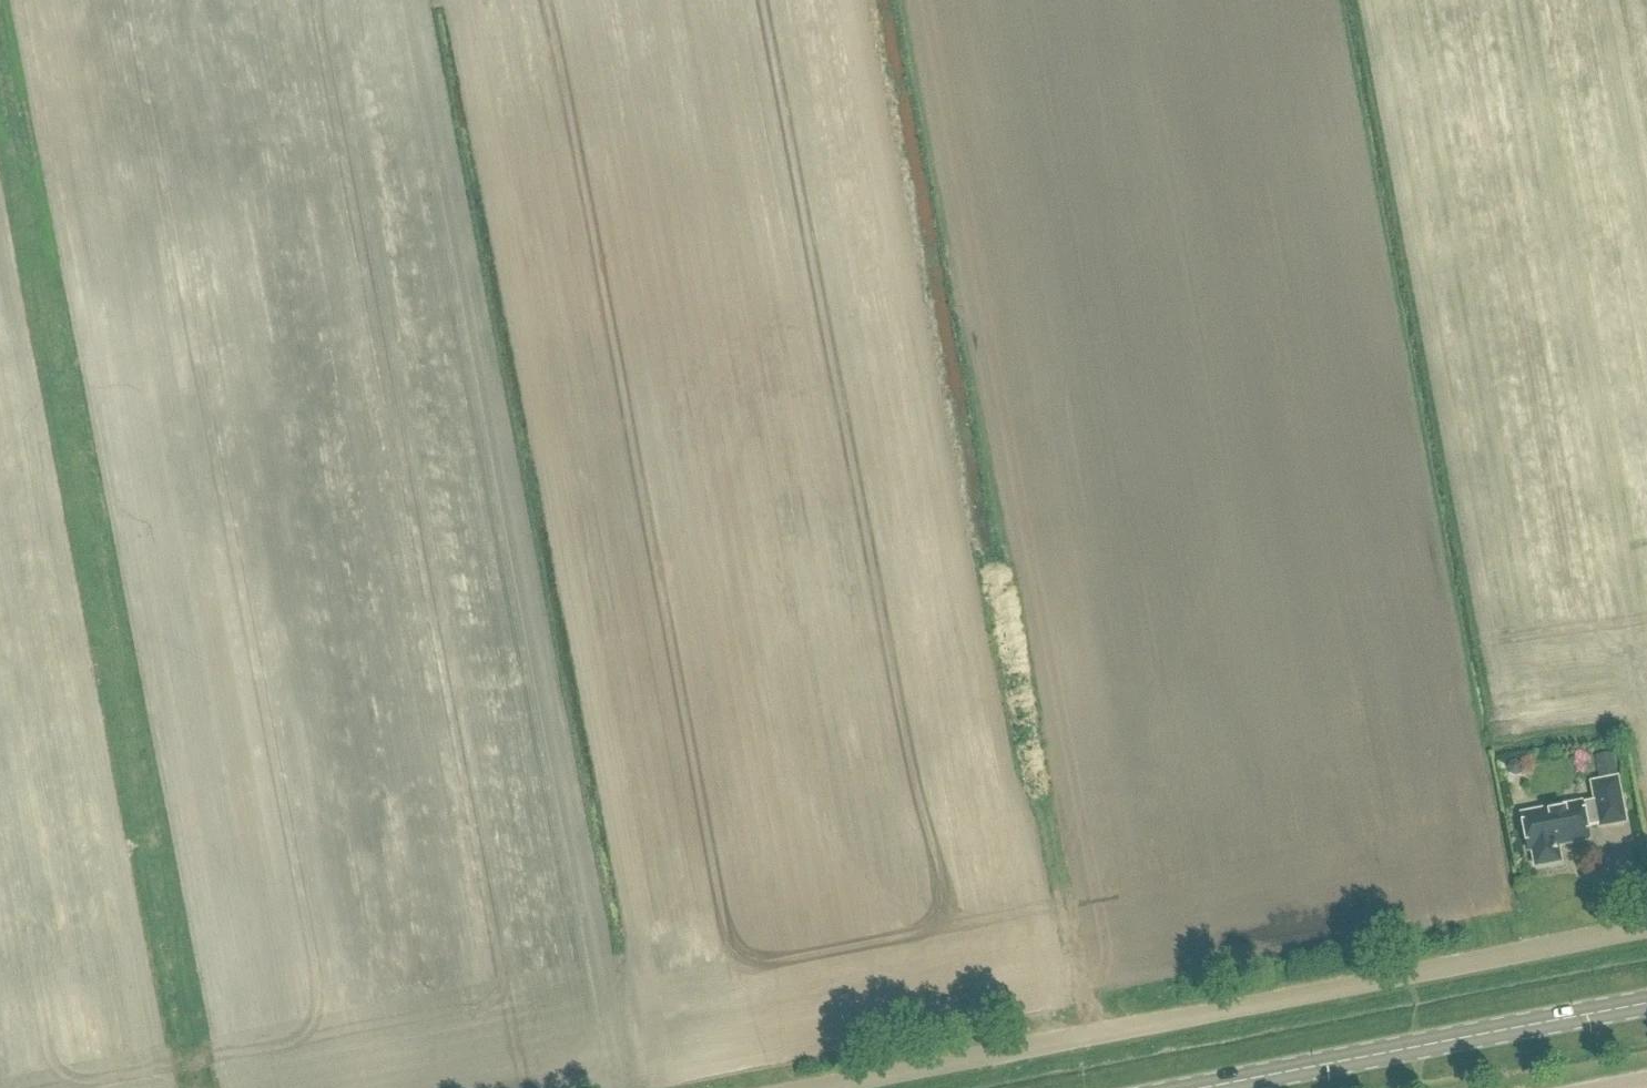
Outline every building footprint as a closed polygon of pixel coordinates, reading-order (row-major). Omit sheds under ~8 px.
[(1617,778),(1613,755),(1595,758),(1599,781),(1617,778)] [(1540,813),(1522,817),(1525,832),(1529,853),(1533,852),(1536,868),(1561,863),(1557,845),(1570,843),(1570,845),(1589,841),(1587,829),(1600,826),(1601,828),(1626,824),(1617,780),(1592,785),(1596,802),(1540,813)]
